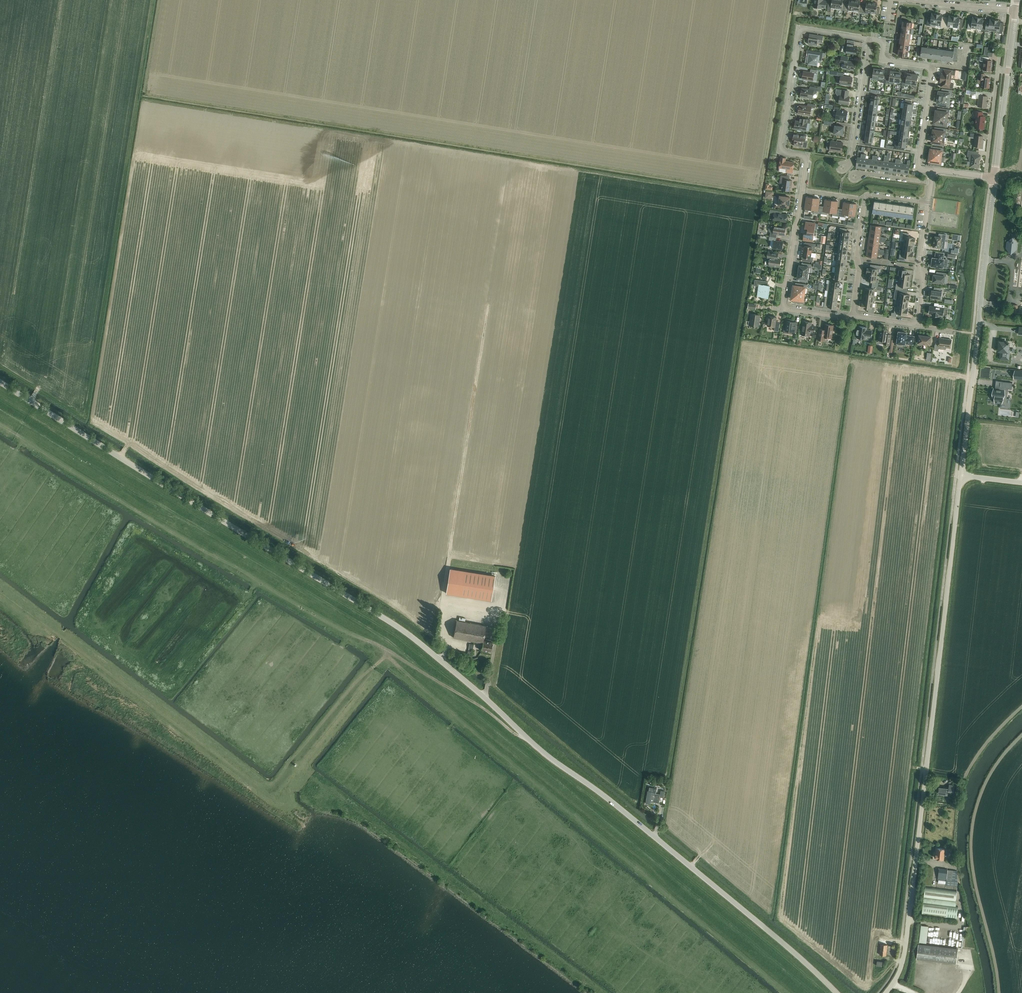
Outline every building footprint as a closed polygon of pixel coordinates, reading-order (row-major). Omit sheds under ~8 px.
[(814,7),(822,8),(826,8),(827,1),(823,0),(815,0),(814,7)] [(836,9),(837,1),(838,0),(832,0),(832,1),(829,1),(828,8),(831,9),(831,8),(836,9)] [(836,9),(842,9),(842,10),(845,10),(846,3),(843,3),(843,0),(838,0),(837,1),(836,9)] [(845,10),(848,11),(848,10),(854,11),(855,1),(855,0),(854,0),(849,0),(849,4),(846,3),(845,10)] [(855,1),(854,11),(859,12),(862,13),(863,5),(860,5),(860,1),(855,0),(855,1)] [(863,5),(862,13),(865,13),(871,13),(872,2),(867,2),(866,6),(863,5)] [(872,2),(871,13),(876,14),(876,15),(879,15),(880,8),(877,7),(877,3),(872,2)] [(928,14),(927,25),(930,26),(930,25),(936,25),(937,14),(932,13),(931,15),(928,14)] [(937,14),(936,25),(941,26),(941,27),(944,28),(945,17),(942,16),(943,14),(937,14)] [(945,17),(944,28),(947,28),(948,27),(953,28),(954,16),(949,15),(949,17),(945,17)] [(954,16),(953,28),(958,28),(958,29),(961,30),(963,19),(960,19),(960,17),(954,16)] [(971,28),(977,29),(978,17),(973,17),(972,19),(969,18),(968,29),(971,29),(971,28)] [(978,17),(977,29),(982,30),(982,31),(985,31),(986,20),(983,20),(984,18),(978,17)] [(986,20),(985,31),(988,32),(989,31),(994,31),(995,20),(990,19),(990,21),(986,20)] [(995,20),(994,31),(999,32),(999,33),(1002,33),(1004,23),(1001,22),(1001,20),(995,20)] [(810,34),(808,44),(817,45),(818,42),(822,42),(823,36),(810,34)] [(846,53),(852,54),(852,53),(856,53),(857,48),(853,47),(854,44),(854,41),(848,40),(848,43),(847,45),(844,45),(843,52),(846,52),(846,53)] [(922,46),(920,57),(956,61),(958,47),(954,47),(954,51),(922,46)] [(806,60),(805,64),(818,66),(818,62),(822,63),(823,56),(825,57),(826,53),(816,51),(816,54),(809,53),(808,60),(806,60)] [(845,63),(844,68),(854,70),(855,62),(848,61),(848,57),(841,56),(840,63),(845,63)] [(980,60),(980,61),(984,61),(984,63),(983,64),(983,65),(983,66),(983,70),(991,71),(992,61),(989,60),(989,57),(981,56),(981,57),(980,59),(980,60)] [(878,79),(881,80),(880,82),(886,83),(887,77),(884,76),(885,70),(884,70),(884,69),(880,68),(879,68),(878,79)] [(817,70),(811,69),(810,72),(804,71),(802,79),(813,81),(815,73),(817,74),(817,70)] [(941,73),(941,77),(951,79),(952,75),(955,75),(956,71),(943,69),(943,73),(941,73)] [(887,77),(886,83),(894,84),(895,82),(896,71),(892,70),(892,71),(891,71),(890,77),(887,77)] [(895,82),(897,82),(897,85),(903,85),(903,79),(901,79),(901,72),(900,72),(900,71),(897,71),(896,71),(895,82)] [(840,76),(839,84),(851,85),(853,77),(843,76),(844,73),(838,72),(837,76),(840,76)] [(903,79),(903,85),(908,86),(909,83),(911,84),(913,73),(912,73),(909,72),(909,73),(907,73),(906,79),(903,79)] [(979,83),(980,83),(981,83),(981,87),(989,88),(989,84),(989,83),(989,81),(990,81),(990,78),(984,77),(985,74),(979,73),(978,81),(978,82),(979,83)] [(941,82),(941,87),(953,88),(954,84),(951,83),(951,79),(941,77),(940,82),(941,82)] [(813,98),(813,94),(814,94),(817,93),(817,91),(818,87),(810,86),(810,89),(802,88),(801,96),(813,98)] [(837,89),(836,93),(838,95),(840,96),(839,103),(849,104),(850,97),(848,96),(849,91),(842,90),(837,89)] [(938,93),(937,94),(937,97),(950,99),(950,96),(951,96),(952,90),(943,89),(943,92),(939,91),(938,93)] [(970,94),(970,95),(972,95),(977,95),(976,98),(979,98),(978,106),(986,107),(987,102),(987,99),(988,96),(982,96),(983,92),(977,91),(971,90),(971,91),(970,94)] [(870,98),(869,103),(879,105),(879,99),(878,99),(879,96),(872,95),(872,98),(870,98)] [(937,100),(937,103),(941,103),(940,106),(950,108),(951,101),(949,101),(950,99),(937,97),(936,99),(937,100)] [(904,103),(903,108),(913,109),(913,104),(911,104),(912,101),(906,100),(905,103),(904,103)] [(808,103),(807,106),(799,105),(799,106),(798,106),(797,108),(798,109),(799,109),(798,113),(810,115),(812,107),(815,108),(816,104),(808,103)] [(836,111),(835,118),(840,119),(841,120),(843,119),(846,120),(847,111),(840,110),(840,107),(834,106),(834,111),(836,111)] [(936,113),(935,113),(934,116),(947,118),(948,114),(949,114),(950,109),(941,108),(940,111),(936,110),(936,113)] [(976,115),(975,128),(984,129),(985,116),(982,116),(983,112),(975,111),(974,115),(976,115)] [(935,119),(934,122),(937,123),(937,126),(947,127),(948,122),(947,122),(947,118),(934,116),(934,119),(935,119)] [(811,120),(803,118),(800,118),(800,121),(796,120),(794,129),(806,131),(808,123),(810,123),(811,120)] [(835,125),(833,134),(843,135),(843,134),(844,133),(845,131),(844,130),(844,127),(835,125)] [(933,133),(932,132),(931,135),(944,137),(945,133),(946,133),(947,129),(939,127),(938,130),(934,130),(933,133)] [(974,146),(982,147),(983,136),(977,135),(977,133),(970,132),(970,137),(975,138),(974,146)] [(807,135),(794,133),(793,139),(795,139),(794,145),(803,147),(804,140),(806,141),(807,135)] [(871,145),(872,142),(873,142),(874,137),(864,135),(864,141),(865,141),(866,141),(865,144),(871,145)] [(932,139),(932,142),(937,142),(936,145),(944,146),(945,142),(943,142),(944,137),(931,135),(931,138),(932,139)] [(907,147),(908,142),(898,140),(898,144),(895,144),(895,148),(905,150),(905,147),(907,147)] [(830,150),(842,152),(843,143),(831,141),(830,150)] [(930,152),(929,152),(928,155),(941,157),(942,152),(943,152),(944,148),(934,146),(934,149),(931,149),(930,152)] [(968,154),(967,156),(969,156),(969,159),(970,160),(971,160),(970,166),(976,167),(979,168),(979,165),(979,159),(980,160),(981,155),(979,155),(978,155),(975,154),(975,151),(968,150),(968,154)] [(929,158),(929,161),(932,161),(932,164),(941,166),(942,162),(941,162),(941,157),(928,155),(928,158),(929,158)] [(781,157),(779,168),(780,168),(780,171),(786,172),(792,173),(793,170),(794,162),(786,161),(786,158),(781,157)] [(880,160),(879,170),(885,171),(887,157),(884,157),(884,161),(880,160)] [(904,163),(902,174),(908,174),(910,161),(908,160),(907,164),(904,163)] [(790,176),(781,175),(780,183),(782,183),(781,190),(790,191),(791,185),(792,185),(792,181),(789,180),(790,176)] [(778,203),(779,205),(779,206),(788,207),(790,197),(780,196),(780,200),(778,201),(778,203)] [(809,209),(812,210),(813,197),(807,196),(805,211),(809,212),(809,209)] [(813,197),(812,210),(814,210),(814,212),(820,213),(822,206),(819,205),(820,198),(813,197)] [(822,206),(820,213),(827,214),(827,212),(830,213),(832,200),(826,199),(825,206),(822,206)] [(832,200),(830,213),(833,213),(832,215),(839,216),(840,208),(837,208),(838,201),(832,200)] [(874,201),(873,213),(879,214),(881,202),(874,201)] [(840,208),(839,216),(846,217),(846,215),(849,215),(850,203),(844,202),(843,209),(840,208)] [(881,202),(879,214),(886,215),(888,203),(881,202)] [(850,203),(849,215),(851,216),(851,218),(855,218),(857,204),(850,203)] [(888,203),(886,215),(893,215),(895,204),(888,203)] [(895,204),(893,215),(900,216),(901,205),(895,204)] [(901,205),(900,216),(906,217),(908,206),(901,205)] [(908,206),(906,217),(913,218),(915,207),(908,206)] [(788,214),(782,214),(782,211),(779,211),(770,209),(769,215),(774,215),(773,220),(787,222),(788,214)] [(806,221),(805,228),(808,228),(808,231),(817,232),(817,230),(817,229),(815,229),(815,225),(816,223),(806,221)] [(771,232),(770,237),(776,238),(777,234),(784,235),(786,228),(774,226),(772,225),(771,227),(769,228),(769,230),(771,232)] [(839,230),(838,236),(849,238),(850,232),(847,231),(847,228),(840,227),(840,230),(839,230)] [(804,233),(803,240),(813,241),(814,235),(817,236),(817,232),(808,231),(807,234),(804,233)] [(870,231),(869,237),(886,240),(886,237),(881,236),(880,236),(881,232),(870,231)] [(904,243),(914,244),(915,244),(916,238),(913,238),(913,237),(908,237),(909,233),(903,232),(902,238),(905,238),(904,243)] [(934,243),(933,247),(940,248),(945,249),(946,241),(945,241),(946,238),(946,235),(940,234),(940,237),(939,236),(935,236),(934,240),(934,243)] [(770,237),(769,237),(769,240),(774,241),(773,248),(782,249),(784,242),(776,241),(776,238),(770,237)] [(1017,243),(1013,237),(1007,241),(1008,243),(1007,245),(1008,247),(1006,248),(1011,254),(1017,249),(1017,243)] [(802,246),(802,251),(812,253),(812,248),(815,249),(816,244),(805,242),(805,247),(802,246)] [(904,243),(903,250),(913,251),(914,244),(904,243)] [(868,244),(867,250),(884,252),(884,250),(879,249),(879,248),(878,248),(879,245),(868,244)] [(900,254),(899,260),(905,261),(905,257),(910,258),(910,257),(913,258),(914,251),(913,251),(903,250),(902,254),(900,254)] [(766,265),(769,266),(769,265),(780,267),(779,269),(780,269),(781,258),(780,258),(778,256),(778,253),(768,251),(767,257),(766,265)] [(801,256),(803,261),(813,262),(814,257),(811,257),(812,253),(802,251),(801,256)] [(936,258),(933,258),(932,262),(931,262),(930,265),(932,265),(932,266),(943,267),(944,259),(943,259),(944,253),(936,252),(936,256),(937,256),(936,258)] [(798,268),(798,271),(808,273),(809,272),(810,268),(809,268),(809,267),(811,267),(812,264),(803,263),(803,266),(800,265),(799,268),(798,268)] [(867,268),(866,273),(877,274),(877,271),(880,271),(881,266),(875,265),(871,264),(870,268),(867,268)] [(899,269),(898,275),(901,275),(900,279),(910,281),(911,276),(910,276),(910,274),(907,274),(907,270),(905,270),(899,269)] [(798,275),(798,278),(800,278),(800,281),(808,282),(809,279),(808,279),(808,273),(798,271),(797,275),(798,275)] [(937,275),(934,274),(933,278),(932,281),(933,281),(933,282),(944,283),(945,276),(946,276),(947,273),(937,272),(937,275)] [(873,281),(872,285),(878,286),(879,280),(876,279),(877,274),(866,273),(866,278),(867,278),(866,280),(873,281)] [(766,297),(767,297),(769,297),(771,285),(768,285),(768,281),(755,279),(754,285),(759,286),(757,296),(766,297)] [(897,283),(896,289),(898,289),(900,290),(901,290),(902,290),(902,286),(908,287),(909,285),(910,285),(910,281),(900,279),(900,284),(897,283)] [(827,283),(827,287),(839,288),(840,282),(832,280),(832,281),(829,280),(829,284),(827,283)] [(794,285),(793,292),(805,294),(805,287),(807,288),(808,284),(796,282),(795,286),(794,285)] [(863,294),(864,294),(874,295),(874,291),(877,292),(878,286),(872,285),(872,288),(865,287),(865,289),(864,289),(863,294)] [(828,290),(828,293),(838,295),(839,288),(827,287),(826,290),(828,290)] [(933,292),(930,292),(930,295),(931,296),(931,298),(941,299),(942,291),(941,291),(941,288),(935,287),(934,290),(933,290),(933,292)] [(896,289),(894,299),(899,300),(908,301),(909,301),(910,295),(907,294),(903,293),(904,290),(902,290),(901,290),(900,290),(898,289),(896,289)] [(793,292),(792,299),(793,299),(793,302),(805,304),(805,301),(804,300),(805,294),(793,292)] [(864,294),(863,301),(873,302),(874,295),(864,294)] [(836,308),(837,301),(825,300),(824,306),(828,307),(836,308)] [(899,300),(898,307),(907,308),(908,301),(899,300)] [(868,309),(868,312),(874,313),(874,307),(872,307),(873,302),(863,301),(862,301),(862,307),(864,307),(864,308),(868,309)] [(930,306),(929,313),(932,314),(932,315),(940,316),(940,315),(944,315),(944,308),(945,308),(944,308),(945,305),(939,304),(938,307),(934,306),(930,306)] [(892,312),(891,316),(900,317),(900,314),(904,314),(905,314),(907,314),(908,308),(907,308),(898,307),(895,306),(894,313),(892,312)] [(752,314),(750,326),(759,327),(760,320),(761,315),(752,314)] [(774,331),(779,331),(780,324),(776,323),(776,321),(777,317),(769,316),(768,326),(775,327),(774,331)] [(785,327),(784,330),(786,330),(786,331),(793,332),(793,331),(796,332),(797,322),(796,322),(794,322),(792,321),(791,321),(791,319),(786,318),(785,327)] [(804,321),(802,334),(810,336),(810,332),(815,333),(816,326),(812,326),(812,325),(811,325),(812,322),(804,321)] [(820,329),(818,339),(825,340),(825,337),(832,338),(832,334),(833,334),(833,331),(833,325),(825,324),(825,327),(824,330),(820,329)] [(857,330),(857,333),(857,334),(858,334),(857,338),(865,339),(866,337),(867,337),(871,337),(872,330),(872,331),(868,330),(868,331),(867,330),(867,329),(867,327),(859,326),(859,329),(858,329),(858,330),(857,330)] [(879,340),(884,341),(883,344),(884,344),(890,345),(891,335),(888,334),(889,330),(881,329),(879,340)] [(907,333),(899,332),(897,343),(898,343),(898,345),(899,347),(903,347),(904,346),(904,344),(905,344),(905,343),(913,344),(914,336),(908,335),(908,337),(907,336),(906,336),(907,333)] [(924,336),(919,335),(918,343),(930,345),(931,337),(927,336),(926,336),(925,336),(924,336),(924,335),(924,336)] [(945,339),(940,338),(939,345),(935,344),(934,350),(938,351),(939,348),(946,349),(946,347),(950,348),(952,340),(947,339),(946,339),(945,339)] [(1000,358),(1008,358),(1009,349),(1008,349),(1008,347),(1009,347),(1009,344),(1008,344),(1008,343),(1008,342),(1005,342),(1006,341),(1002,340),(1002,342),(1000,341),(999,341),(999,342),(998,342),(998,345),(999,345),(998,350),(1001,351),(1001,352),(1000,358)] [(994,388),(993,398),(996,398),(995,403),(1006,404),(1007,399),(1007,398),(1008,389),(1012,389),(1013,383),(1003,381),(1002,388),(996,387),(995,389),(994,388)] [(496,575),(450,568),(446,594),(492,601),(496,575)] [(454,637),(482,643),(481,644),(482,644),(481,650),(491,651),(492,646),(493,645),(493,644),(492,643),(492,642),(483,640),(486,626),(457,620),(454,637)] [(953,791),(954,785),(949,785),(949,787),(944,786),(944,787),(940,787),(939,793),(944,794),(943,795),(946,795),(946,794),(947,794),(948,791),(953,791)] [(647,791),(645,803),(650,803),(650,801),(659,803),(660,797),(663,797),(665,791),(661,790),(660,794),(656,793),(656,789),(649,787),(649,791),(647,791)] [(949,854),(950,849),(937,848),(937,854),(935,854),(935,857),(936,857),(936,858),(944,859),(945,853),(949,854)] [(938,879),(947,880),(952,880),(951,884),(958,885),(958,883),(957,881),(958,881),(956,870),(948,869),(939,868),(938,879)] [(958,906),(955,906),(956,901),(957,890),(925,886),(924,897),(923,902),(922,915),(957,919),(958,906)] [(917,958),(956,963),(958,948),(918,943),(917,958)]
